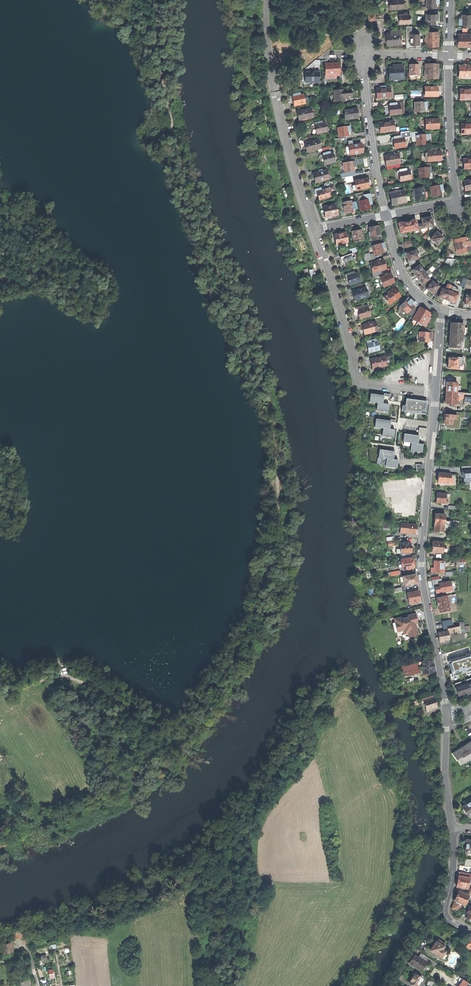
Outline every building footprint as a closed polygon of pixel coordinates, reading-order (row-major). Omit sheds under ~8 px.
[(403,8),(403,0),(389,0),(389,4),(390,9),(403,8)] [(399,20),(399,24),(410,23),(409,14),(398,14),(399,20)] [(426,14),(426,24),(435,24),(435,19),(438,19),(438,16),(438,14),(426,14)] [(470,25),(470,15),(462,15),(461,20),(459,20),(459,22),(459,25),(470,25)] [(406,26),(406,39),(410,39),(410,45),(420,45),(420,42),(423,42),(423,39),(420,38),(420,34),(414,34),(414,32),(411,32),(412,26),(406,26)] [(388,44),(400,44),(400,39),(400,33),(399,30),(391,31),(391,33),(387,33),(387,39),(388,44)] [(432,45),(437,45),(438,32),(426,32),(426,37),(425,37),(425,40),(426,40),(426,45),(432,45)] [(467,35),(467,33),(464,33),(464,35),(459,35),(459,40),(459,46),(470,46),(470,35),(467,35)] [(325,65),(326,78),(335,77),(334,75),(338,74),(338,69),(337,64),(325,65)] [(459,77),(470,77),(470,66),(468,66),(468,64),(464,64),(464,66),(459,66),(459,71),(459,77)] [(390,79),(403,79),(402,65),(393,66),(393,68),(390,68),(390,73),(390,79)] [(409,76),(418,76),(418,65),(413,65),(409,65),(409,76)] [(426,78),(437,78),(437,65),(431,65),(426,65),(426,70),(424,70),(424,73),(426,73),(426,78)] [(319,72),(319,70),(314,70),(311,70),(311,72),(305,72),(305,83),(319,83),(319,72)] [(390,98),(389,88),(385,88),(385,86),(379,87),(380,89),(376,89),(376,94),(377,99),(390,98)] [(433,88),(433,86),(428,86),(428,88),(424,88),(424,96),(437,96),(437,92),(437,88),(433,88)] [(469,90),(469,88),(463,88),(463,90),(459,90),(459,95),(459,100),(470,100),(470,90),(469,90)] [(335,101),(344,101),(344,98),(351,98),(350,90),(346,90),(334,91),(335,101)] [(294,106),(304,104),(303,95),(300,96),(300,93),(293,95),(293,97),(292,97),(293,101),(294,106)] [(414,112),(424,112),(424,107),(427,107),(426,104),(426,102),(414,102),(414,112)] [(389,111),(390,115),(400,114),(399,105),(397,105),(396,103),(390,104),(390,106),(389,107),(389,111)] [(315,119),(315,117),(313,117),(310,109),(297,112),(298,116),(299,121),(296,121),(296,123),(315,119)] [(345,119),(357,117),(357,113),(356,109),(353,110),(347,111),(344,111),(345,119)] [(426,129),(438,128),(438,124),(438,120),(433,120),(433,119),(428,119),(428,120),(425,120),(426,129)] [(316,129),(317,134),(327,131),(325,123),(323,123),(322,121),(315,123),(316,125),(315,126),(316,129)] [(380,128),(381,133),(394,131),(393,121),(379,123),(380,128)] [(460,124),(460,129),(461,134),(470,134),(470,124),(470,122),(462,122),(462,124),(460,124)] [(339,138),(348,136),(347,131),(350,131),(350,128),(350,126),(337,128),(339,138)] [(415,141),(415,144),(416,144),(416,145),(426,145),(425,140),(428,140),(428,137),(428,135),(421,135),(421,132),(411,132),(411,135),(411,137),(414,137),(414,141),(415,141)] [(394,144),(394,148),(405,147),(403,138),(401,139),(401,136),(394,137),(394,139),(393,139),(394,144)] [(306,152),(320,148),(318,139),(304,143),(305,147),(306,152)] [(357,145),(357,143),(352,144),(353,146),(349,146),(345,147),(346,155),(350,155),(362,153),(361,148),(361,144),(357,145)] [(335,162),(333,154),(330,154),(329,152),(329,149),(318,152),(319,156),(321,156),(322,159),(323,159),(324,161),(325,164),(335,162)] [(439,152),(435,152),(435,150),(431,151),(431,152),(427,153),(427,154),(424,154),(425,161),(428,161),(440,160),(440,155),(439,152)] [(264,152),(258,153),(260,160),(266,159),(264,152)] [(385,161),(386,166),(400,164),(399,163),(398,155),(398,154),(384,156),(385,161)] [(463,169),(470,168),(470,158),(465,159),(463,159),(463,164),(463,169)] [(355,161),(343,163),(344,173),(341,174),(342,178),(345,177),(352,176),(352,172),(354,171),(353,166),(355,166),(355,164),(355,161)] [(430,167),(418,168),(419,178),(429,177),(429,178),(432,178),(430,167)] [(400,181),(410,180),(409,171),(406,171),(406,169),(399,170),(400,173),(399,173),(399,177),(400,181)] [(314,179),(315,183),(329,179),(326,170),(313,174),(314,179)] [(365,177),(355,179),(356,181),(355,181),(355,185),(352,186),(353,190),(356,189),(368,187),(367,183),(367,179),(365,179),(365,177)] [(324,187),(317,189),(314,190),(315,193),(316,196),(318,195),(319,200),(329,197),(327,189),(328,189),(329,192),(334,190),(333,185),(332,182),(324,184),(325,187),(324,187)] [(442,185),(430,187),(432,197),(436,196),(441,195),(441,194),(443,193),(442,185)] [(413,189),(415,200),(420,199),(424,198),(422,188),(413,189)] [(392,204),(405,202),(403,191),(398,192),(398,191),(394,191),(395,193),(390,194),(391,199),(392,204)] [(370,209),(369,204),(372,204),(371,199),(370,194),(362,195),(363,197),(358,198),(359,201),(361,211),(366,210),(370,209)] [(343,203),(345,214),(349,213),(353,212),(352,208),(354,208),(353,204),(351,204),(351,203),(351,202),(343,203)] [(332,216),(338,215),(336,204),(323,207),(325,218),(332,216)] [(421,219),(422,224),(419,224),(420,229),(421,233),(422,237),(429,232),(428,227),(432,226),(430,217),(426,218),(421,219)] [(410,221),(406,222),(408,231),(413,230),(414,234),(421,233),(420,229),(419,224),(416,225),(415,220),(410,221)] [(402,223),(398,224),(400,233),(408,231),(406,222),(402,223)] [(370,228),(372,240),(380,238),(378,226),(373,227),(370,228)] [(362,238),(364,237),(363,233),(361,233),(361,230),(356,231),(352,232),(354,242),(363,240),(362,238)] [(339,233),(338,233),(338,234),(334,235),(336,245),(347,243),(345,233),(341,234),(341,232),(339,233)] [(430,239),(437,245),(443,237),(439,234),(436,232),(430,239)] [(455,240),(457,253),(470,250),(469,241),(466,242),(465,238),(459,239),(455,240)] [(384,252),(386,252),(384,246),(383,243),(372,246),(374,256),(384,253),(384,252)] [(344,267),(357,263),(354,253),(357,252),(356,248),(349,250),(350,254),(340,257),(342,262),(344,267)] [(414,259),(417,258),(415,250),(406,253),(407,257),(408,261),(409,265),(415,262),(414,259)] [(372,273),(386,269),(384,264),(383,260),(382,260),(381,259),(376,261),(377,262),(369,264),(372,273)] [(416,277),(424,272),(419,265),(411,270),(414,274),(416,277)] [(310,280),(318,277),(315,270),(307,272),(310,280)] [(348,280),(350,285),(360,281),(357,273),(355,274),(354,271),(347,274),(348,276),(347,277),(348,280)] [(429,279),(424,272),(416,277),(418,281),(421,285),(429,279)] [(383,287),(394,282),(391,278),(390,274),(387,275),(387,274),(383,276),(384,277),(380,279),(383,287)] [(465,287),(470,288),(470,281),(466,280),(462,279),(460,286),(465,287)] [(439,287),(432,281),(426,288),(429,291),(433,294),(433,295),(435,297),(440,288),(439,287)] [(446,288),(447,288),(447,290),(441,288),(438,297),(442,299),(447,300),(450,291),(452,286),(447,284),(446,288)] [(355,301),(369,297),(366,287),(363,288),(357,290),(352,292),(353,296),(355,301)] [(383,297),(389,305),(400,297),(397,292),(394,289),(383,297)] [(455,303),(458,294),(450,291),(447,300),(451,302),(455,303)] [(412,315),(415,311),(416,309),(413,307),(413,306),(411,304),(410,303),(411,301),(408,298),(399,307),(407,313),(408,312),(412,315)] [(365,308),(365,306),(357,308),(355,308),(357,313),(358,313),(359,316),(360,318),(370,316),(368,307),(365,308)] [(418,312),(414,320),(411,324),(416,327),(418,322),(425,326),(430,319),(427,317),(429,314),(424,311),(420,309),(418,312)] [(363,330),(365,334),(378,331),(376,322),(371,323),(371,321),(367,323),(367,324),(362,326),(363,330)] [(467,328),(462,327),(462,324),(451,324),(450,329),(450,336),(460,336),(461,336),(467,337),(467,328)] [(419,332),(419,342),(428,342),(429,338),(431,338),(431,335),(431,333),(419,332)] [(450,342),(449,348),(459,349),(462,349),(463,337),(461,337),(461,336),(460,336),(450,336),(450,342)] [(377,343),(379,342),(378,339),(365,342),(365,345),(367,344),(368,348),(369,353),(379,350),(377,343)] [(371,363),(373,369),(386,366),(384,356),(371,360),(371,363)] [(448,359),(448,364),(448,369),(464,370),(464,365),(463,365),(464,358),(453,357),(453,359),(448,359)] [(444,379),(443,382),(443,387),(446,387),(446,392),(456,392),(457,382),(451,381),(451,380),(444,379)] [(456,392),(446,392),(446,397),(445,403),(449,403),(449,406),(457,406),(457,404),(457,403),(459,403),(460,398),(468,398),(468,405),(470,406),(470,393),(456,392)] [(382,403),(383,403),(384,396),(390,397),(390,394),(384,393),(384,396),(370,394),(370,399),(374,400),(373,403),(377,403),(376,409),(380,409),(380,411),(388,412),(389,404),(382,403)] [(406,399),(405,404),(404,412),(414,413),(414,419),(416,419),(417,414),(420,414),(421,412),(426,412),(427,403),(415,401),(415,400),(406,399)] [(451,415),(451,412),(445,412),(445,415),(444,419),(444,424),(448,424),(448,428),(459,429),(460,418),(464,418),(464,416),(464,413),(456,412),(456,415),(452,415),(451,415)] [(390,422),(395,423),(396,420),(390,419),(390,421),(375,419),(375,424),(379,425),(379,428),(383,428),(382,435),(386,435),(385,437),(393,438),(394,430),(389,429),(390,422)] [(419,428),(418,434),(418,436),(404,434),(403,439),(407,439),(407,443),(411,443),(410,449),(414,450),(414,451),(422,453),(423,444),(418,444),(419,436),(426,437),(427,435),(427,429),(419,428)] [(379,449),(378,454),(383,455),(382,458),(386,459),(385,465),(389,466),(389,467),(397,468),(398,460),(393,459),(394,449),(391,449),(391,451),(379,449)] [(462,467),(462,474),(464,474),(464,477),(464,482),(465,484),(470,484),(470,481),(470,466),(462,467)] [(439,472),(438,477),(438,482),(449,483),(452,483),(452,480),(450,479),(450,473),(439,472)] [(403,493),(412,483),(408,479),(399,490),(403,493)] [(403,493),(399,490),(389,503),(397,509),(401,503),(404,499),(407,496),(403,493)] [(437,498),(436,502),(446,503),(446,493),(437,493),(437,498)] [(434,531),(443,532),(444,528),(446,528),(447,521),(444,520),(445,514),(435,513),(435,519),(434,528),(434,531)] [(378,529),(390,530),(391,521),(379,520),(378,529)] [(400,533),(406,533),(416,534),(416,529),(417,524),(407,524),(400,523),(400,533)] [(432,552),(446,553),(447,549),(443,548),(444,543),(444,542),(440,542),(441,540),(437,540),(437,542),(433,541),(432,546),(432,552)] [(408,542),(403,542),(403,544),(400,544),(401,553),(405,553),(405,557),(411,556),(411,553),(412,553),(411,548),(411,544),(408,544),(408,542)] [(414,562),(413,558),(412,555),(411,556),(405,557),(401,558),(401,560),(403,569),(408,568),(408,570),(412,569),(412,568),(415,567),(414,562)] [(435,568),(435,572),(444,572),(444,561),(435,561),(435,565),(435,568)] [(404,576),(406,587),(413,586),(412,584),(418,582),(417,578),(416,574),(404,576)] [(441,579),(432,581),(433,588),(436,588),(437,593),(440,593),(452,590),(450,581),(442,583),(441,579)] [(418,588),(412,589),(413,592),(407,593),(409,603),(411,602),(412,604),(417,603),(416,601),(421,600),(420,596),(419,591),(418,591),(418,588)] [(457,596),(456,593),(447,595),(436,597),(437,603),(438,608),(439,608),(440,613),(450,611),(449,606),(447,598),(457,596)] [(410,637),(419,635),(417,627),(416,627),(415,625),(415,624),(419,623),(417,614),(408,616),(407,617),(405,618),(403,618),(402,617),(395,619),(397,627),(403,626),(404,630),(405,633),(409,632),(410,637)] [(448,628),(454,627),(452,619),(442,621),(444,629),(448,628)] [(461,631),(460,626),(454,627),(448,628),(448,631),(438,633),(439,637),(440,641),(444,640),(445,642),(450,641),(449,639),(450,639),(449,633),(461,631)] [(448,661),(450,666),(449,666),(451,671),(453,676),(463,673),(462,671),(465,670),(465,672),(470,671),(470,655),(448,661)] [(402,672),(419,668),(417,661),(400,665),(402,672)] [(423,674),(433,673),(433,667),(433,661),(422,662),(422,667),(423,674)] [(419,668),(402,672),(403,676),(420,673),(419,668)] [(455,682),(459,695),(470,692),(470,678),(455,682)] [(423,701),(426,711),(437,708),(435,701),(434,698),(423,701)] [(460,765),(465,762),(464,761),(470,757),(470,741),(468,743),(463,747),(457,751),(457,750),(451,753),(456,761),(457,760),(460,765)] [(468,817),(470,815),(470,801),(462,807),(468,817)] [(468,889),(469,878),(465,877),(458,876),(457,881),(457,887),(461,888),(464,888),(468,889)] [(462,904),(465,905),(467,899),(469,895),(459,891),(457,896),(454,901),(456,902),(462,904)] [(451,909),(459,912),(461,906),(456,904),(454,903),(451,909)] [(21,937),(27,936),(25,928),(14,931),(16,939),(21,937)] [(442,950),(444,947),(437,942),(436,941),(433,946),(430,951),(441,958),(445,952),(442,950)] [(3,945),(4,954),(9,953),(13,952),(11,943),(3,945)] [(427,963),(429,959),(420,953),(418,957),(427,963)] [(416,968),(421,960),(413,955),(411,959),(409,963),(416,968)] [(437,964),(429,959),(427,963),(434,967),(437,964)] [(425,965),(426,963),(421,960),(416,968),(421,971),(422,969),(425,965)] [(415,985),(417,985),(421,978),(414,974),(411,978),(409,983),(415,985)] [(470,984),(460,978),(458,980),(461,982),(460,984),(463,985),(470,985),(470,984)]
